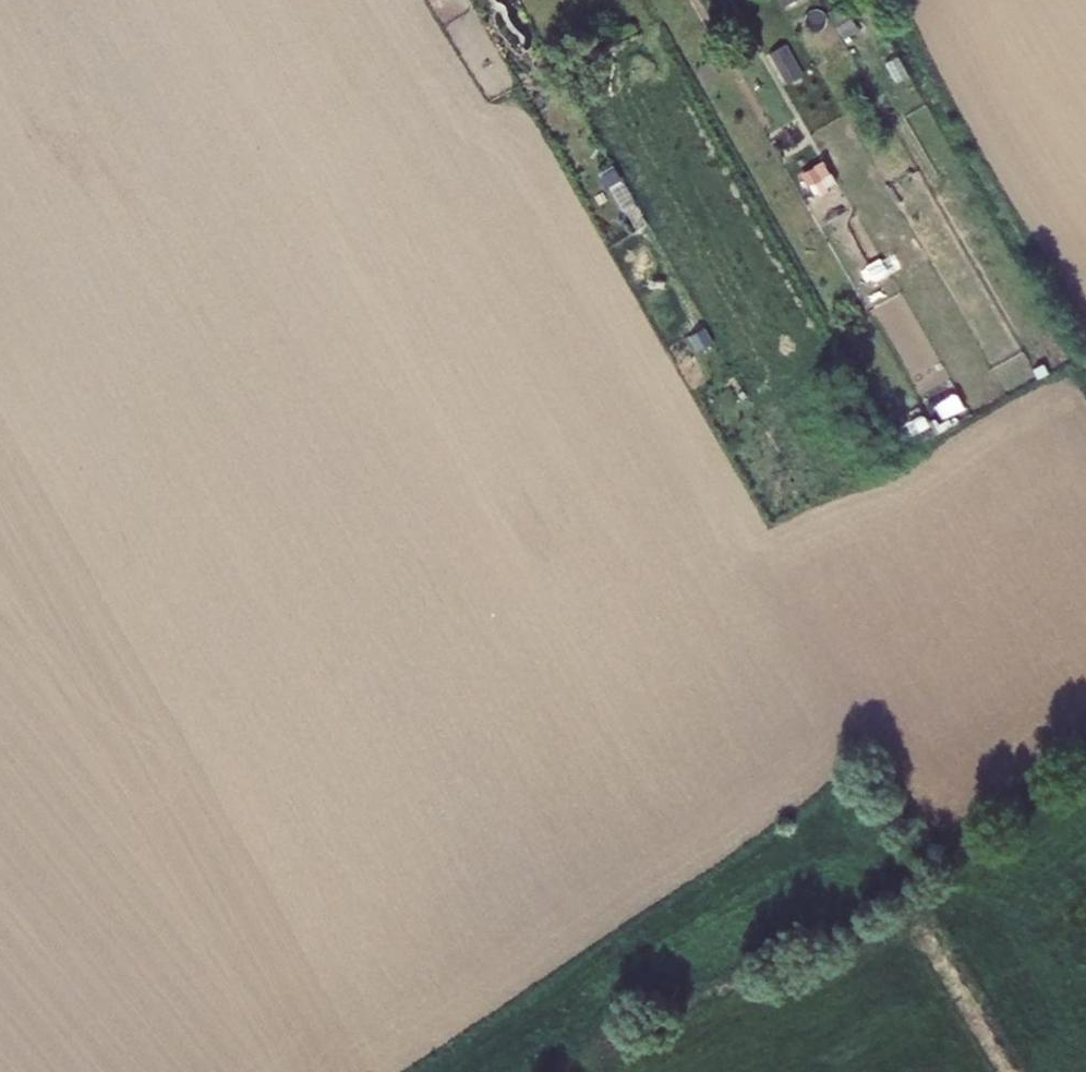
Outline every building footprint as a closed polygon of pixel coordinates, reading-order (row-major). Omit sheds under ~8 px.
[(844,2),(828,11),(844,38),(860,29),(844,2)] [(787,42),(769,53),(787,84),(804,74),(787,42)] [(824,159),(801,173),(814,194),(837,180),(824,159)]
